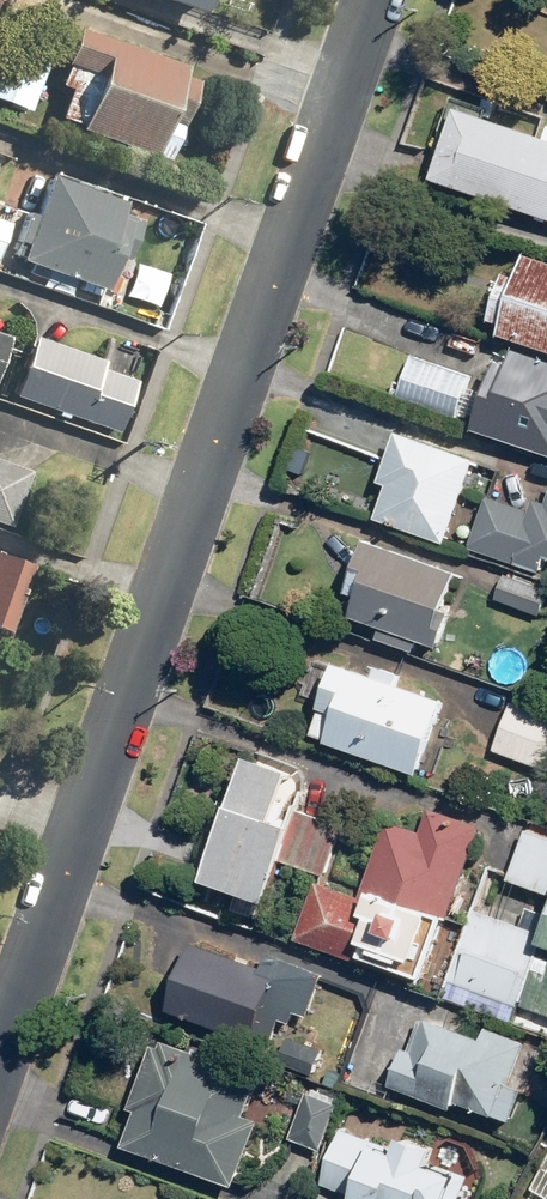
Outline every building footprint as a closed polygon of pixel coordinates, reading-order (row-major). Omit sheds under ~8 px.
[(201,13),(205,0),(166,0),(201,13)] [(182,66),(76,27),(55,85),(64,89),(53,118),(163,158),(192,80),(178,75),(182,66)] [(0,46),(0,101),(25,111),(44,63),(0,46)] [(464,107),(437,179),(546,219),(546,137),(464,107)] [(120,200),(49,173),(17,258),(102,290),(114,259),(122,262),(137,220),(116,212),(120,200)] [(529,251),(519,278),(507,273),(491,318),(505,323),(501,333),(546,349),(546,258),(529,251)] [(96,364),(29,340),(8,399),(113,436),(131,385),(93,372),(96,364)] [(517,347),(511,363),(501,359),(476,427),(546,453),(546,358),(517,347)] [(473,378),(416,357),(401,398),(458,419),(473,378)] [(477,459),(399,430),(380,481),(390,485),(378,518),(446,543),(477,459)] [(0,461),(0,525),(8,527),(28,471),(0,461)] [(534,496),(530,509),(487,495),(469,548),(540,572),(545,558),(546,558),(546,501),(534,496)] [(457,573),(367,538),(347,591),(358,595),(351,615),(438,648),(452,610),(443,607),(457,573)] [(1,629),(23,568),(0,560),(0,628),(1,629)] [(505,573),(496,599),(539,615),(546,594),(546,588),(505,573)] [(442,701),(335,663),(319,708),(335,713),(326,740),(417,772),(442,701)] [(510,701),(493,748),(546,767),(546,715),(510,701)] [(289,771),(245,756),(203,878),(265,899),(291,825),(272,818),(289,771)] [(421,833),(387,821),(359,897),(316,882),(295,940),(423,985),(479,827),(429,809),(421,833)] [(342,826),(300,811),(282,860),(324,875),(342,826)] [(526,829),(509,880),(546,893),(546,836),(526,829)] [(474,909),(443,998),(512,1022),(518,1005),(546,1015),(546,917),(542,932),(474,909)] [(260,968),(191,942),(166,1009),(270,1047),(285,1007),(308,1016),(324,973),(266,951),(260,968)] [(423,1015),(409,1051),(402,1048),(388,1084),(454,1109),(456,1103),(510,1123),(524,1087),(510,1082),(525,1042),(478,1024),(474,1035),(423,1015)] [(261,1072),(157,1033),(129,1108),(136,1111),(123,1145),(235,1187),(259,1121),(245,1115),(261,1072)] [(323,1049),(289,1036),(279,1063),(313,1075),(323,1049)] [(338,1104),(306,1092),(290,1136),(322,1148),(338,1104)] [(342,1127),(320,1183),(353,1196),(352,1198),(460,1198),(468,1178),(427,1163),(433,1148),(400,1136),(396,1147),(342,1127)] [(530,1191),(546,1198),(546,1154),(530,1191)]
